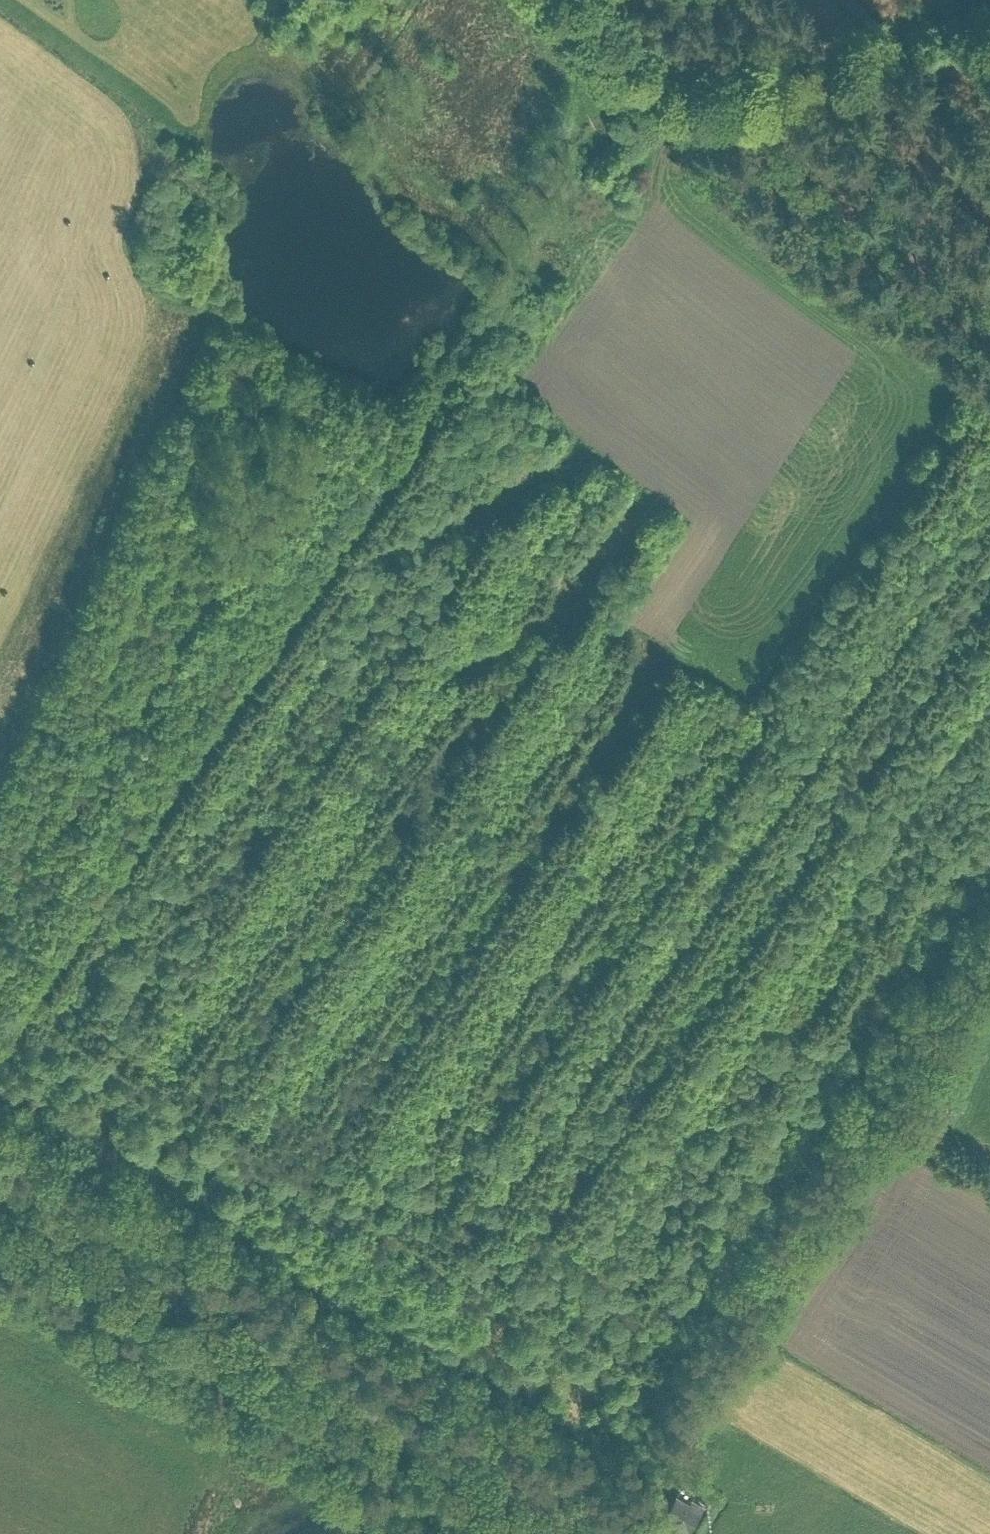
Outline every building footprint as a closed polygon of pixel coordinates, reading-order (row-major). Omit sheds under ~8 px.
[(674,1494),(655,1528),(665,1533),(684,1533),(701,1504),(690,1498),(687,1502),(674,1494)]
